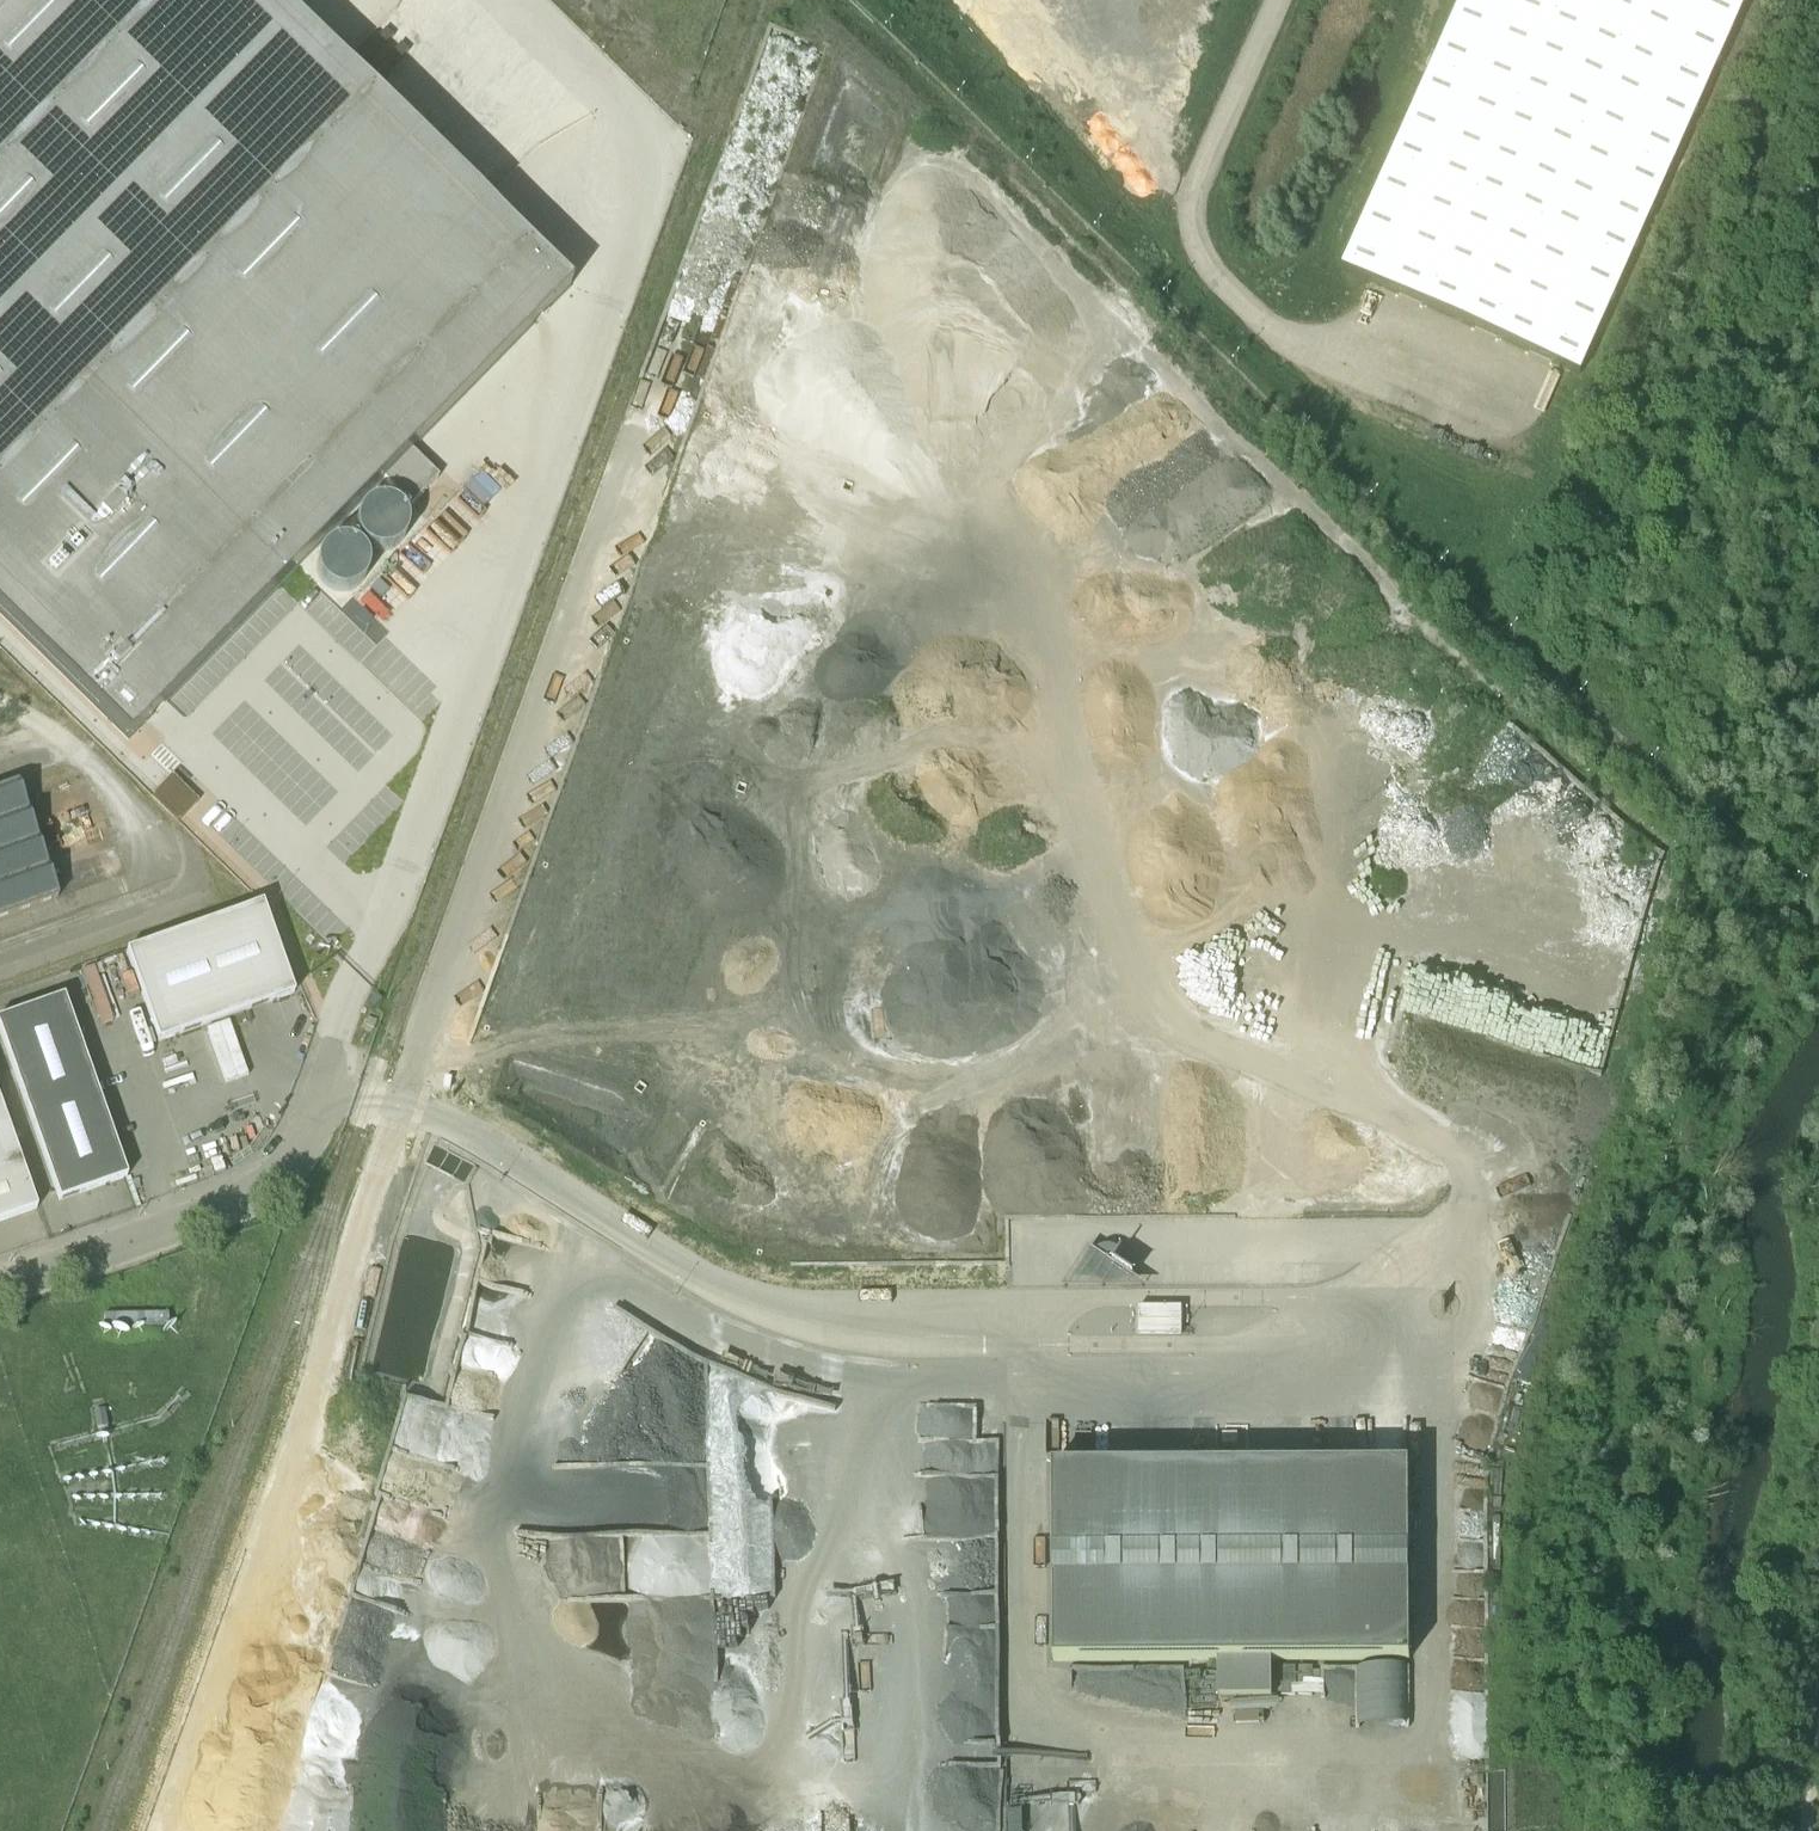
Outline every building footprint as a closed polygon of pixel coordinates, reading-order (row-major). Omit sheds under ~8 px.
[(131,738),(387,475),(408,495),(436,466),(415,446),(573,283),(281,0),(0,0),(0,611),(131,738)] [(1341,268),(1581,375),(1747,0),(1460,0),(1341,268)] [(360,521),(364,532),(373,540),(384,544),(396,542),(406,535),(411,524),(411,513),(407,503),(399,495),(388,492),(377,493),(367,500),(361,510),(360,521)] [(341,585),(351,585),(361,581),(368,574),(372,564),(372,553),(368,544),(360,537),(349,533),(339,534),(329,540),(323,548),(320,557),(321,567),(326,575),(333,581),(341,585)] [(58,898),(50,875),(17,783),(0,789),(0,919),(58,898)] [(293,994),(262,904),(127,951),(158,1041),(293,994)] [(92,963),(80,967),(90,992),(102,988),(92,963)] [(59,1201),(126,1177),(63,997),(0,1019),(0,1034),(59,1201)] [(36,1209),(0,1107),(0,1221),(36,1209)] [(1181,1333),(1181,1305),(1133,1305),(1133,1333),(1181,1333)] [(1484,1349),(1510,1354),(1515,1326),(1489,1321),(1484,1349)] [(1271,1661),(1409,1661),(1408,1489),(1408,1465),(1242,1466),(1242,1453),(1216,1453),(1216,1466),(1052,1467),(1053,1662),(1218,1662),(1218,1698),(1271,1698),(1271,1661)] [(343,1753),(330,1749),(309,1750),(306,1761),(310,1762),(291,1763),(274,1830),(346,1830),(343,1753)]
